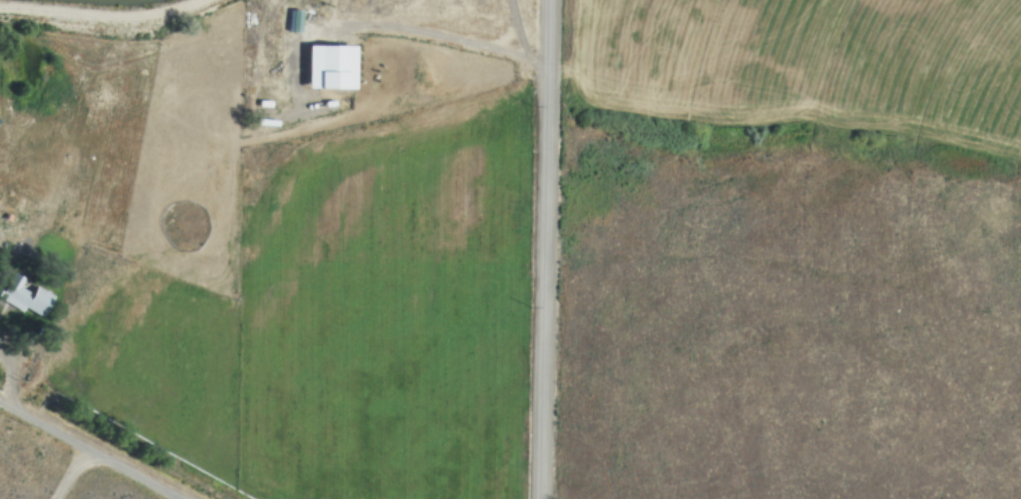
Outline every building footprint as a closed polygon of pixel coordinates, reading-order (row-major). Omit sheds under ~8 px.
[(303,88),(304,45),(350,46),(349,89),(303,88)] [(12,223),(5,221),(7,214),(14,216),(12,223)] [(23,311),(0,298),(0,293),(1,291),(4,292),(14,273),(39,287),(28,308),(26,307),(23,311)]
